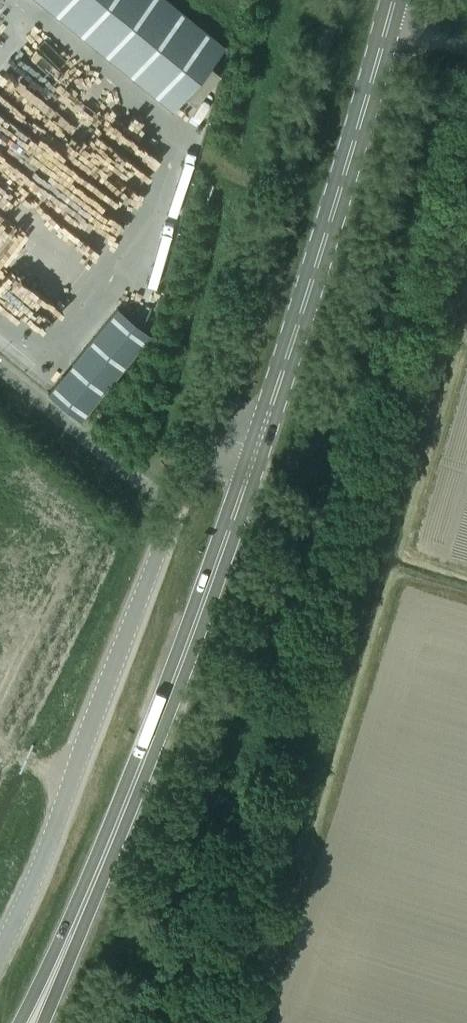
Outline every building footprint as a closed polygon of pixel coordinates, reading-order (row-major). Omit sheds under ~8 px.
[(167,0),(38,0),(173,110),(224,46),(167,0)] [(118,305),(47,392),(79,418),(150,331),(118,305)]
